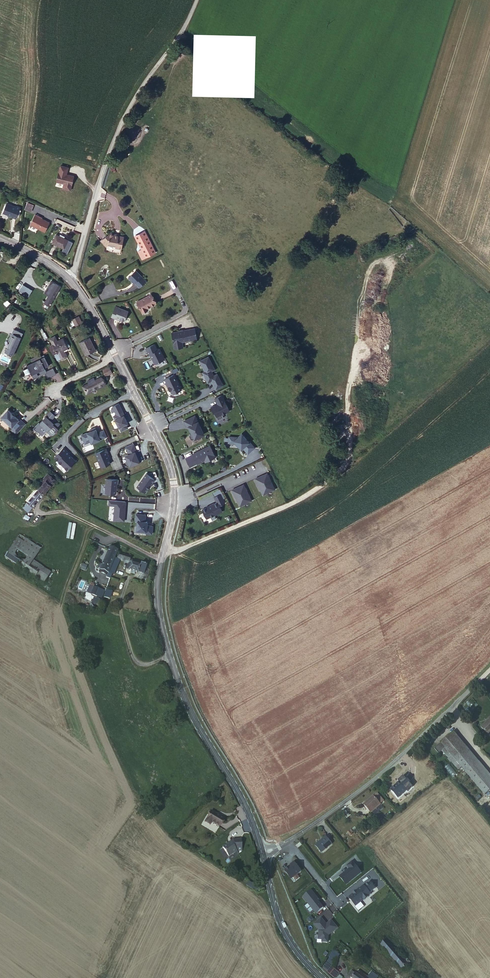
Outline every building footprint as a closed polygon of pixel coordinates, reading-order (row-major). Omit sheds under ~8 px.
[(62,192),(70,193),(71,179),(63,178),(64,171),(56,170),(55,187),(62,187),(62,192)] [(26,202),(25,210),(32,211),(34,204),(26,202)] [(11,219),(16,209),(10,206),(10,207),(2,204),(0,208),(0,214),(11,219)] [(28,227),(42,234),(47,224),(37,219),(37,218),(33,216),(28,227)] [(115,248),(122,250),(123,237),(114,236),(111,232),(100,242),(104,248),(107,246),(110,246),(115,247),(115,248)] [(145,232),(136,236),(142,249),(139,251),(143,259),(156,253),(145,232)] [(49,241),(61,246),(64,238),(60,236),(61,235),(57,233),(56,235),(53,233),(49,241)] [(131,285),(136,290),(142,285),(131,273),(124,280),(127,284),(129,282),(131,285)] [(37,294),(19,282),(18,284),(36,296),(37,294)] [(47,293),(42,301),(46,304),(57,286),(52,283),(51,286),(48,284),(44,291),(47,293)] [(131,304),(135,313),(141,310),(151,305),(147,296),(131,304)] [(110,317),(117,320),(117,318),(124,321),(128,312),(115,307),(110,317)] [(72,319),(75,326),(82,323),(79,316),(72,319)] [(47,325),(42,327),(43,332),(46,342),(44,342),(46,349),(49,348),(50,349),(53,348),(54,347),(52,340),(57,338),(56,334),(57,334),(57,332),(55,332),(54,329),(48,330),(47,325)] [(197,339),(195,329),(172,332),(174,348),(182,347),(181,341),(197,339)] [(22,334),(15,331),(13,337),(11,336),(6,345),(8,345),(4,353),(12,356),(20,339),(22,334)] [(84,354),(93,350),(88,336),(79,339),(84,354)] [(154,363),(164,359),(159,349),(156,350),(153,344),(145,348),(148,355),(149,354),(154,363)] [(30,373),(31,375),(44,369),(44,368),(41,362),(46,360),(45,357),(26,365),(27,367),(23,370),(25,375),(30,373)] [(214,390),(221,387),(216,375),(213,376),(210,372),(214,370),(208,357),(202,360),(204,362),(200,364),(204,372),(202,373),(206,383),(210,381),(214,390)] [(98,368),(102,374),(107,370),(103,364),(98,368)] [(84,378),(77,382),(72,386),(77,392),(93,380),(89,374),(84,378)] [(171,393),(173,393),(180,390),(173,375),(164,379),(168,387),(169,390),(170,390),(171,393)] [(221,414),(228,410),(220,395),(213,398),(217,404),(214,406),(214,405),(210,407),(213,412),(218,420),(223,417),(221,414)] [(121,431),(128,427),(127,425),(129,424),(124,414),(125,414),(119,403),(112,406),(117,415),(114,416),(121,431)] [(1,418),(12,428),(10,430),(15,435),(25,425),(20,420),(19,421),(8,410),(1,418)] [(51,411),(46,416),(51,421),(56,416),(51,411)] [(51,421),(46,416),(39,423),(47,431),(48,433),(51,436),(52,436),(53,436),(59,429),(57,428),(61,425),(59,423),(53,423),(51,421)] [(193,440),(203,435),(204,433),(195,416),(184,422),(187,428),(189,427),(192,433),(190,435),(189,436),(191,440),(193,440)] [(81,435),(85,445),(91,442),(91,443),(101,439),(101,440),(107,437),(104,430),(98,432),(96,429),(81,435)] [(238,436),(228,436),(228,444),(236,444),(241,449),(243,448),(248,454),(255,448),(242,433),(238,436)] [(130,466),(140,462),(135,451),(137,450),(134,443),(125,447),(128,454),(124,455),(130,466)] [(72,453),(65,446),(54,457),(68,470),(75,463),(76,464),(78,461),(71,454),(72,453)] [(186,459),(190,467),(197,464),(204,461),(205,462),(215,457),(209,446),(192,455),(193,455),(186,459)] [(107,447),(94,453),(100,467),(110,463),(108,459),(110,459),(108,453),(109,453),(107,447)] [(34,480),(26,491),(32,495),(47,476),(42,472),(43,470),(40,467),(31,477),(34,480)] [(138,486),(146,492),(150,485),(154,478),(146,473),(138,486)] [(256,479),(263,495),(275,490),(267,474),(256,479)] [(117,480),(106,479),(105,493),(116,494),(117,480)] [(232,491),(239,507),(251,502),(244,486),(232,491)] [(32,495),(26,491),(15,504),(21,509),(32,495)] [(126,502),(109,500),(108,505),(115,506),(114,520),(125,521),(126,502)] [(202,510),(206,519),(218,513),(218,514),(222,512),(217,502),(214,504),(214,503),(210,505),(210,506),(202,510)] [(145,522),(146,515),(135,514),(135,521),(136,521),(136,531),(145,531),(145,533),(152,534),(153,526),(147,525),(147,522),(145,522)] [(12,553),(33,566),(44,548),(23,535),(12,553)] [(95,567),(103,570),(104,566),(108,554),(110,548),(111,546),(103,543),(95,567)] [(121,558),(123,552),(110,548),(108,554),(113,555),(121,558)] [(9,558),(46,581),(49,575),(33,566),(12,553),(9,558)] [(104,566),(109,568),(113,555),(108,554),(104,566)] [(122,567),(137,571),(140,561),(135,560),(135,562),(132,561),(132,559),(125,557),(122,567)] [(109,599),(111,591),(105,589),(103,597),(109,599)] [(92,600),(82,596),(80,601),(74,598),(72,603),(92,612),(95,602),(92,600)] [(481,728),(488,735),(489,734),(489,720),(481,728)] [(458,762),(468,753),(451,734),(441,743),(458,762)] [(459,771),(462,768),(458,762),(441,743),(435,750),(439,755),(442,752),(459,771)] [(474,782),(485,794),(489,790),(489,777),(485,772),(468,753),(458,762),(462,768),(474,782)] [(384,787),(391,795),(399,787),(392,780),(384,787)] [(370,791),(367,793),(372,800),(375,798),(370,791)] [(372,800),(367,793),(356,801),(362,809),(372,801),(372,800)] [(211,824),(219,828),(224,820),(211,813),(205,822),(210,825),(211,824)] [(317,849),(328,841),(323,835),(312,843),(317,849)] [(223,847),(228,857),(237,852),(243,850),(241,839),(234,841),(223,847)] [(380,880),(373,887),(402,917),(408,911),(380,880)] [(380,950),(397,975),(402,971),(385,946),(380,950)] [(339,973),(331,967),(340,955),(334,951),(321,968),(335,977),(339,973)] [(312,962),(315,966),(325,955),(321,952),(312,962)] [(347,977),(357,977),(350,970),(351,968),(348,965),(341,973),(347,977)]
